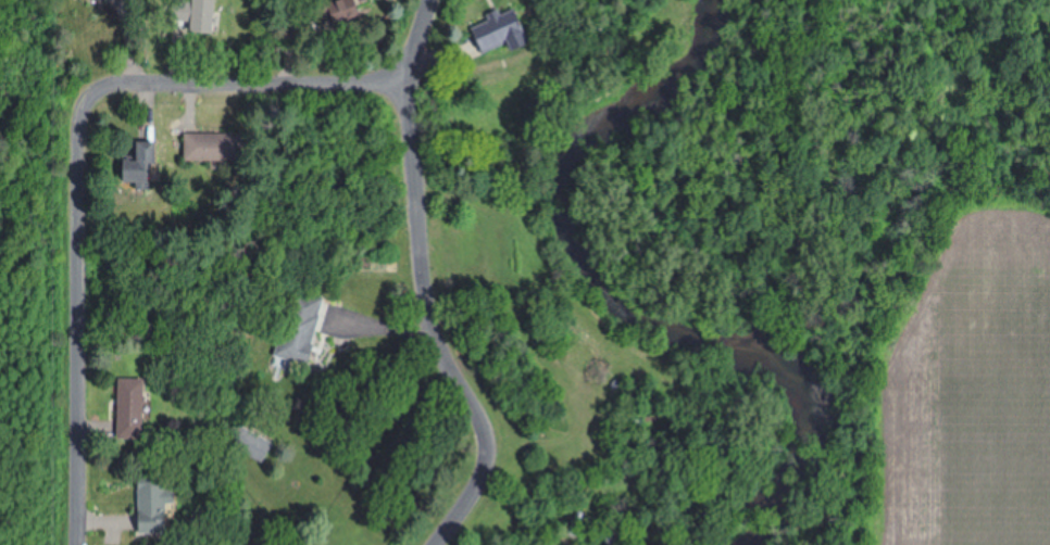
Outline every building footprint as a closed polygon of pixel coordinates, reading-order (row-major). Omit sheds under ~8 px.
[(187,5),(174,4),(173,21),(185,21),(184,34),(208,36),(210,0),(187,0),(187,5)] [(333,2),(330,4),(328,0),(314,0),(304,6),(315,26),(339,12),(333,2)] [(510,15),(462,22),(467,49),(515,41),(510,15)] [(222,135),(179,135),(179,162),(222,162),(222,135)] [(163,143),(145,143),(144,158),(126,158),(125,186),(163,186),(163,143)] [(321,299),(292,290),(272,357),(301,366),(321,299)] [(123,379),(123,442),(152,442),(152,379),(123,379)] [(142,483),(145,535),(180,534),(179,504),(187,504),(186,489),(175,490),(175,481),(142,483)]
